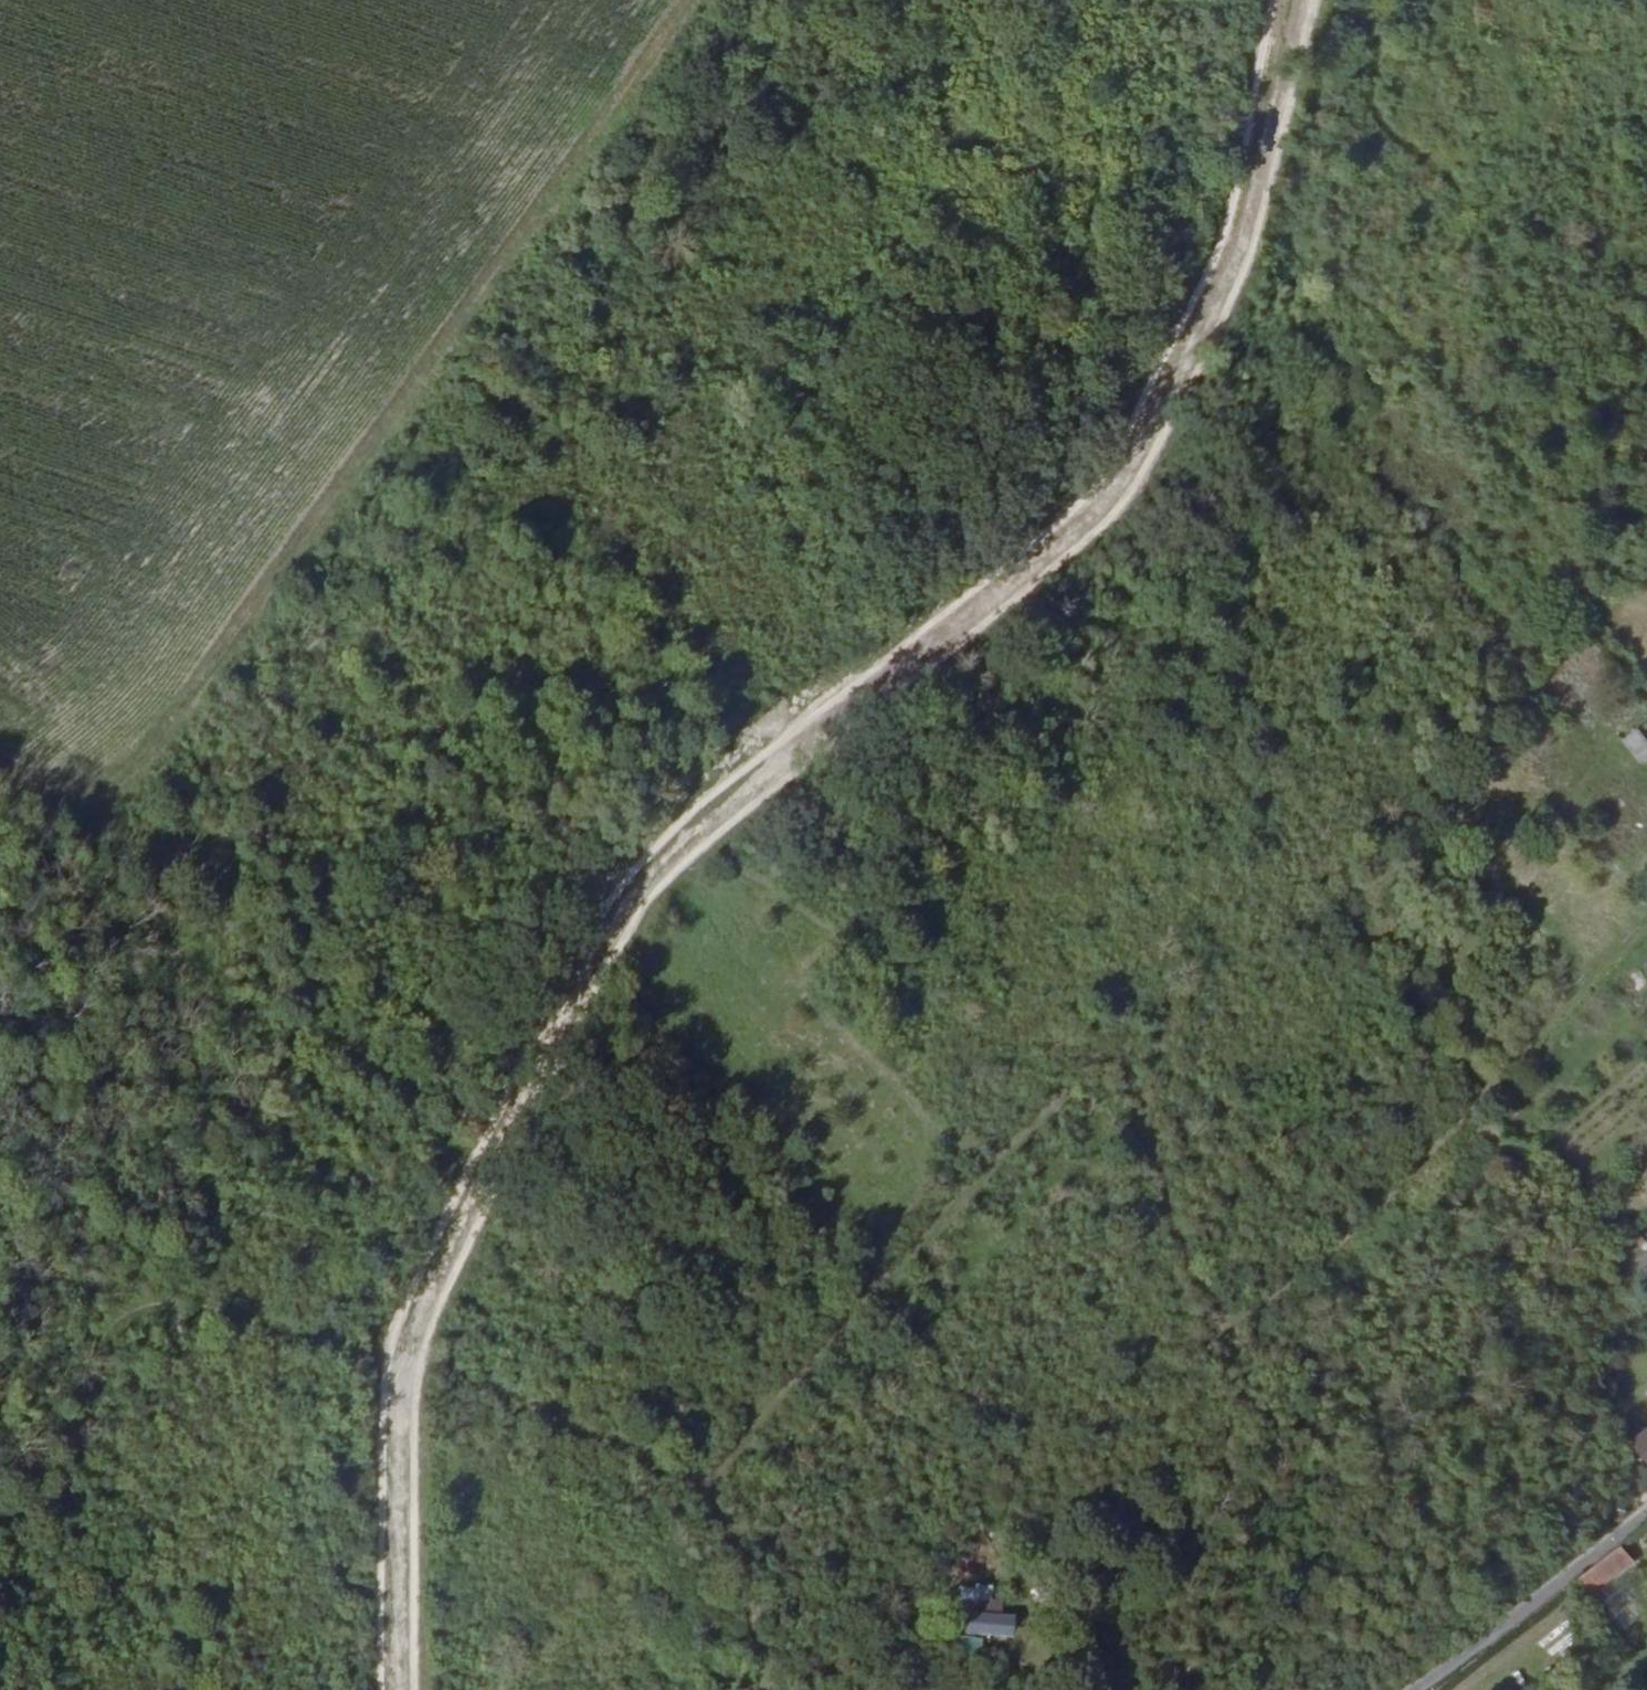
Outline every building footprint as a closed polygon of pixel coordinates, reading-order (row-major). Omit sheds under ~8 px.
[(1635,728),(1621,739),(1641,763),(1646,758),(1646,742),(1635,728)] [(1634,1435),(1646,1451),(1646,1424),(1634,1435)] [(1626,1549),(1578,1587),(1601,1620),(1607,1615),(1594,1598),(1638,1563),(1626,1549)] [(972,1594),(971,1611),(994,1613),(996,1596),(972,1594)] [(994,1613),(971,1611),(965,1611),(964,1629),(1006,1631),(1007,1615),(994,1613)]
